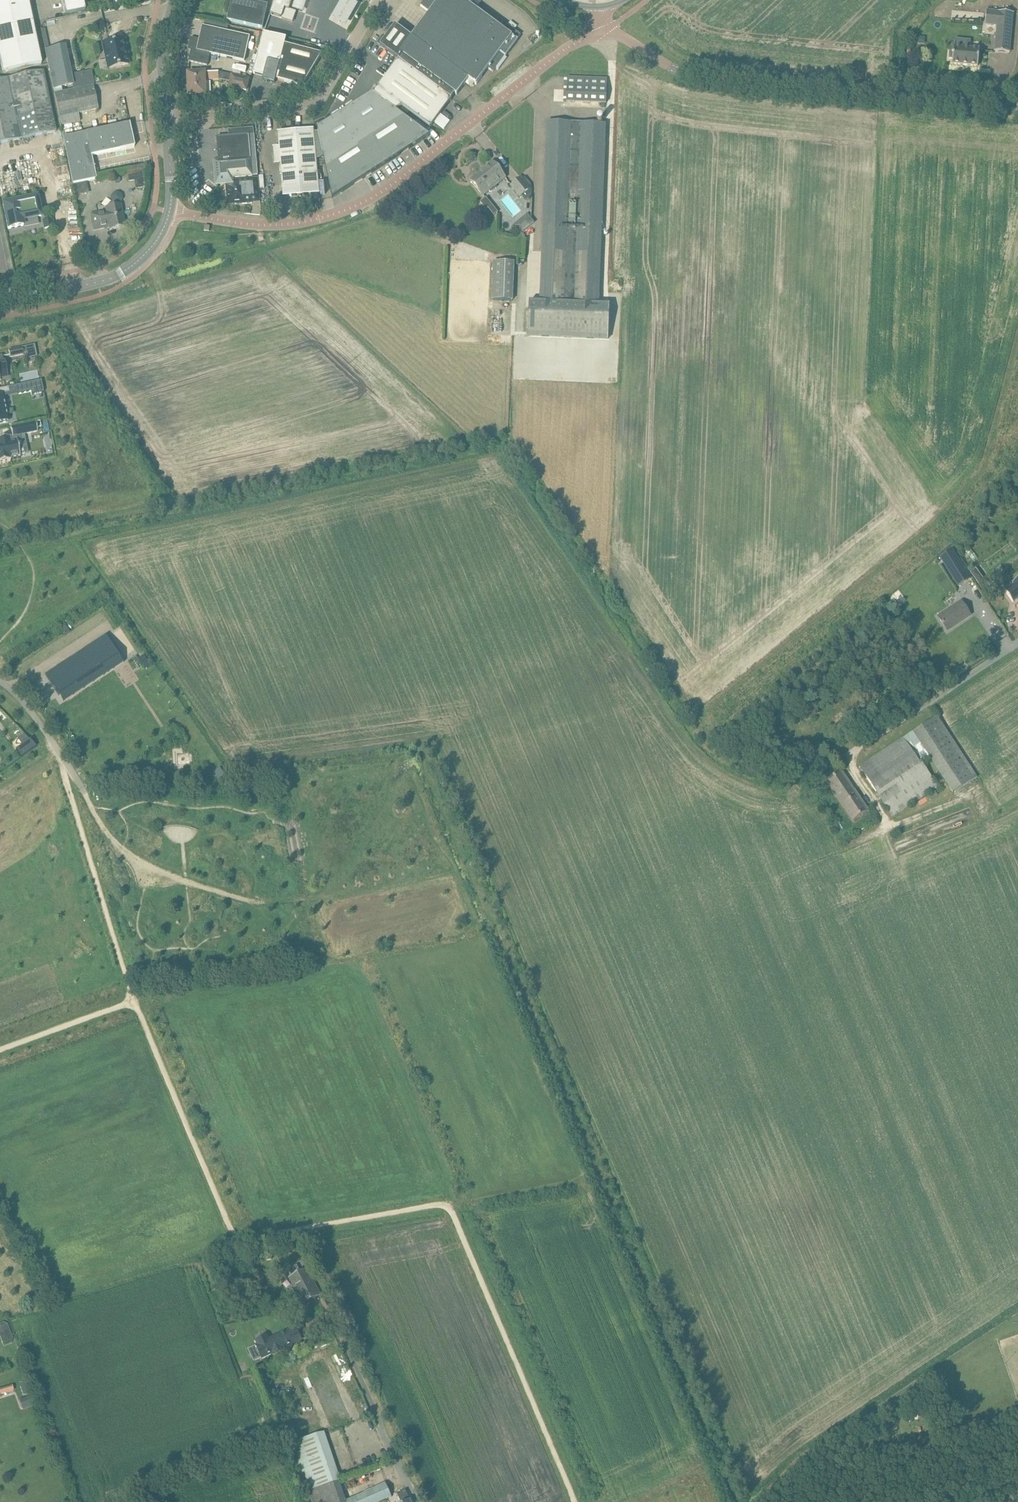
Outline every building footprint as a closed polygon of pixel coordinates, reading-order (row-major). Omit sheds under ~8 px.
[(3,72),(41,64),(28,0),(0,0),(0,60),(3,72)] [(65,15),(85,11),(82,0),(62,0),(65,15)] [(263,28),(268,5),(245,0),(232,0),(227,20),(263,28)] [(272,15),(293,21),(296,12),(289,10),(289,9),(292,0),(274,0),(273,6),(270,14),(272,15)] [(353,0),(340,0),(330,19),(347,28),(360,4),(353,0)] [(380,46),(399,60),(400,61),(451,98),(455,93),(457,95),(469,79),(476,85),(488,68),(493,72),(521,35),(508,25),(504,30),(470,5),(474,0),(425,0),(421,6),(429,13),(412,37),(396,25),(380,46)] [(986,11),(985,26),(997,27),(995,52),(1010,53),(1013,13),(986,11)] [(199,40),(191,38),(189,46),(192,46),(189,61),(207,66),(210,54),(244,62),(250,37),(202,26),(199,40)] [(264,33),(253,74),(255,74),(264,76),(263,79),(275,82),(276,80),(303,87),(322,54),(285,45),(287,38),(264,33)] [(127,49),(125,39),(102,43),(108,69),(128,64),(125,49),(127,49)] [(291,39),(289,44),(305,49),(306,43),(291,39)] [(73,85),(65,46),(45,50),(53,89),(73,85)] [(954,47),(952,64),(978,66),(979,49),(954,47)] [(902,48),(901,60),(912,55),(902,48)] [(378,89),(374,94),(396,110),(402,106),(431,127),(451,99),(451,98),(400,61),(399,60),(377,89),(378,89)] [(0,80),(0,143),(56,132),(43,71),(0,80)] [(188,73),(189,95),(206,95),(205,80),(219,79),(219,72),(188,73)] [(249,78),(232,74),(230,86),(246,90),(249,78)] [(565,77),(564,102),(583,102),(606,103),(607,96),(607,79),(565,77)] [(98,109),(93,86),(54,94),(59,118),(98,109)] [(323,156),(396,110),(374,94),(318,130),(318,132),(315,133),(317,160),(323,156)] [(396,110),(323,156),(332,198),(430,136),(396,110)] [(598,304),(605,124),(547,122),(540,301),(529,301),(528,337),(608,340),(609,304),(598,304)] [(134,147),(129,124),(63,138),(73,184),(96,180),(91,156),(134,147)] [(319,194),(314,130),(278,132),(279,145),(273,145),(275,163),(280,162),(283,197),(319,194)] [(220,169),(216,169),(217,183),(232,182),(232,178),(252,176),(258,175),(254,134),(249,135),(217,138),(220,169)] [(505,178),(492,162),(487,166),(487,168),(471,181),(483,196),(505,178)] [(127,174),(129,182),(143,179),(142,172),(127,174)] [(530,189),(521,178),(511,186),(520,197),(530,189)] [(230,192),(228,192),(229,203),(237,202),(238,204),(252,203),(251,194),(258,193),(257,180),(236,182),(236,186),(230,186),(230,192)] [(122,195),(118,192),(113,193),(110,197),(110,202),(106,208),(104,208),(105,211),(90,214),(93,231),(109,227),(110,230),(125,227),(120,203),(122,200),(122,195)] [(3,204),(9,229),(23,226),(22,220),(41,216),(37,197),(3,204)] [(480,202),(486,210),(491,206),(485,199),(480,202)] [(51,219),(43,221),(45,229),(53,227),(51,219)] [(515,262),(493,261),(492,300),(513,301),(515,262)] [(22,348),(8,350),(10,357),(23,355),(22,348)] [(41,381),(10,387),(11,392),(17,391),(18,394),(26,392),(31,391),(32,395),(44,392),(41,381)] [(8,421),(2,394),(9,392),(8,387),(0,389),(0,423),(8,421)] [(15,427),(17,435),(0,438),(0,462),(10,460),(10,458),(20,456),(17,441),(21,440),(20,435),(37,432),(37,428),(36,422),(15,427)] [(952,549),(939,557),(955,581),(967,573),(952,549)] [(1001,567),(993,571),(1002,585),(1009,580),(1001,567)] [(981,576),(975,579),(981,588),(986,584),(981,576)] [(1005,591),(1010,598),(1013,602),(1017,599),(1017,579),(1013,582),(1014,584),(1005,591)] [(974,594),(965,580),(958,584),(967,598),(974,594)] [(970,615),(962,602),(938,617),(946,629),(958,621),(959,623),(970,615)] [(87,632),(82,625),(78,628),(84,635),(87,632)] [(107,635),(45,675),(59,696),(120,656),(107,635)] [(152,652),(144,657),(151,668),(160,663),(152,652)] [(903,738),(859,767),(892,817),(938,787),(922,762),(930,757),(953,793),(977,777),(937,716),(913,732),(914,732),(903,738)] [(23,745),(16,750),(21,757),(36,746),(24,734),(18,738),(23,745)] [(868,810),(841,772),(827,782),(853,820),(868,810)] [(932,795),(933,794),(935,796),(937,795),(935,792),(918,803),(920,806),(927,801),(925,799),(928,798),(929,800),(933,797),(932,795)] [(305,1271),(301,1274),(296,1264),(288,1268),(304,1301),(317,1295),(305,1271)] [(258,1344),(256,1345),(257,1347),(256,1348),(260,1356),(261,1356),(262,1358),(274,1352),(275,1355),(283,1351),(282,1348),(293,1343),(287,1331),(269,1339),(267,1336),(256,1341),(258,1344)] [(291,1346),(294,1351),(303,1347),(300,1342),(291,1346)] [(20,1383),(24,1395),(30,1393),(26,1381),(20,1383)] [(12,1385),(0,1389),(0,1395),(13,1391),(12,1385)] [(24,1398),(25,1401),(28,1399),(30,1404),(35,1402),(32,1395),(24,1398)] [(286,1445),(299,1484),(306,1482),(309,1491),(312,1501),(378,1501),(382,1500),(392,1496),(386,1483),(346,1501),(339,1481),(323,1433),(313,1436),(292,1443),(286,1445)] [(405,1490),(397,1494),(401,1501),(411,1501),(405,1490)]
